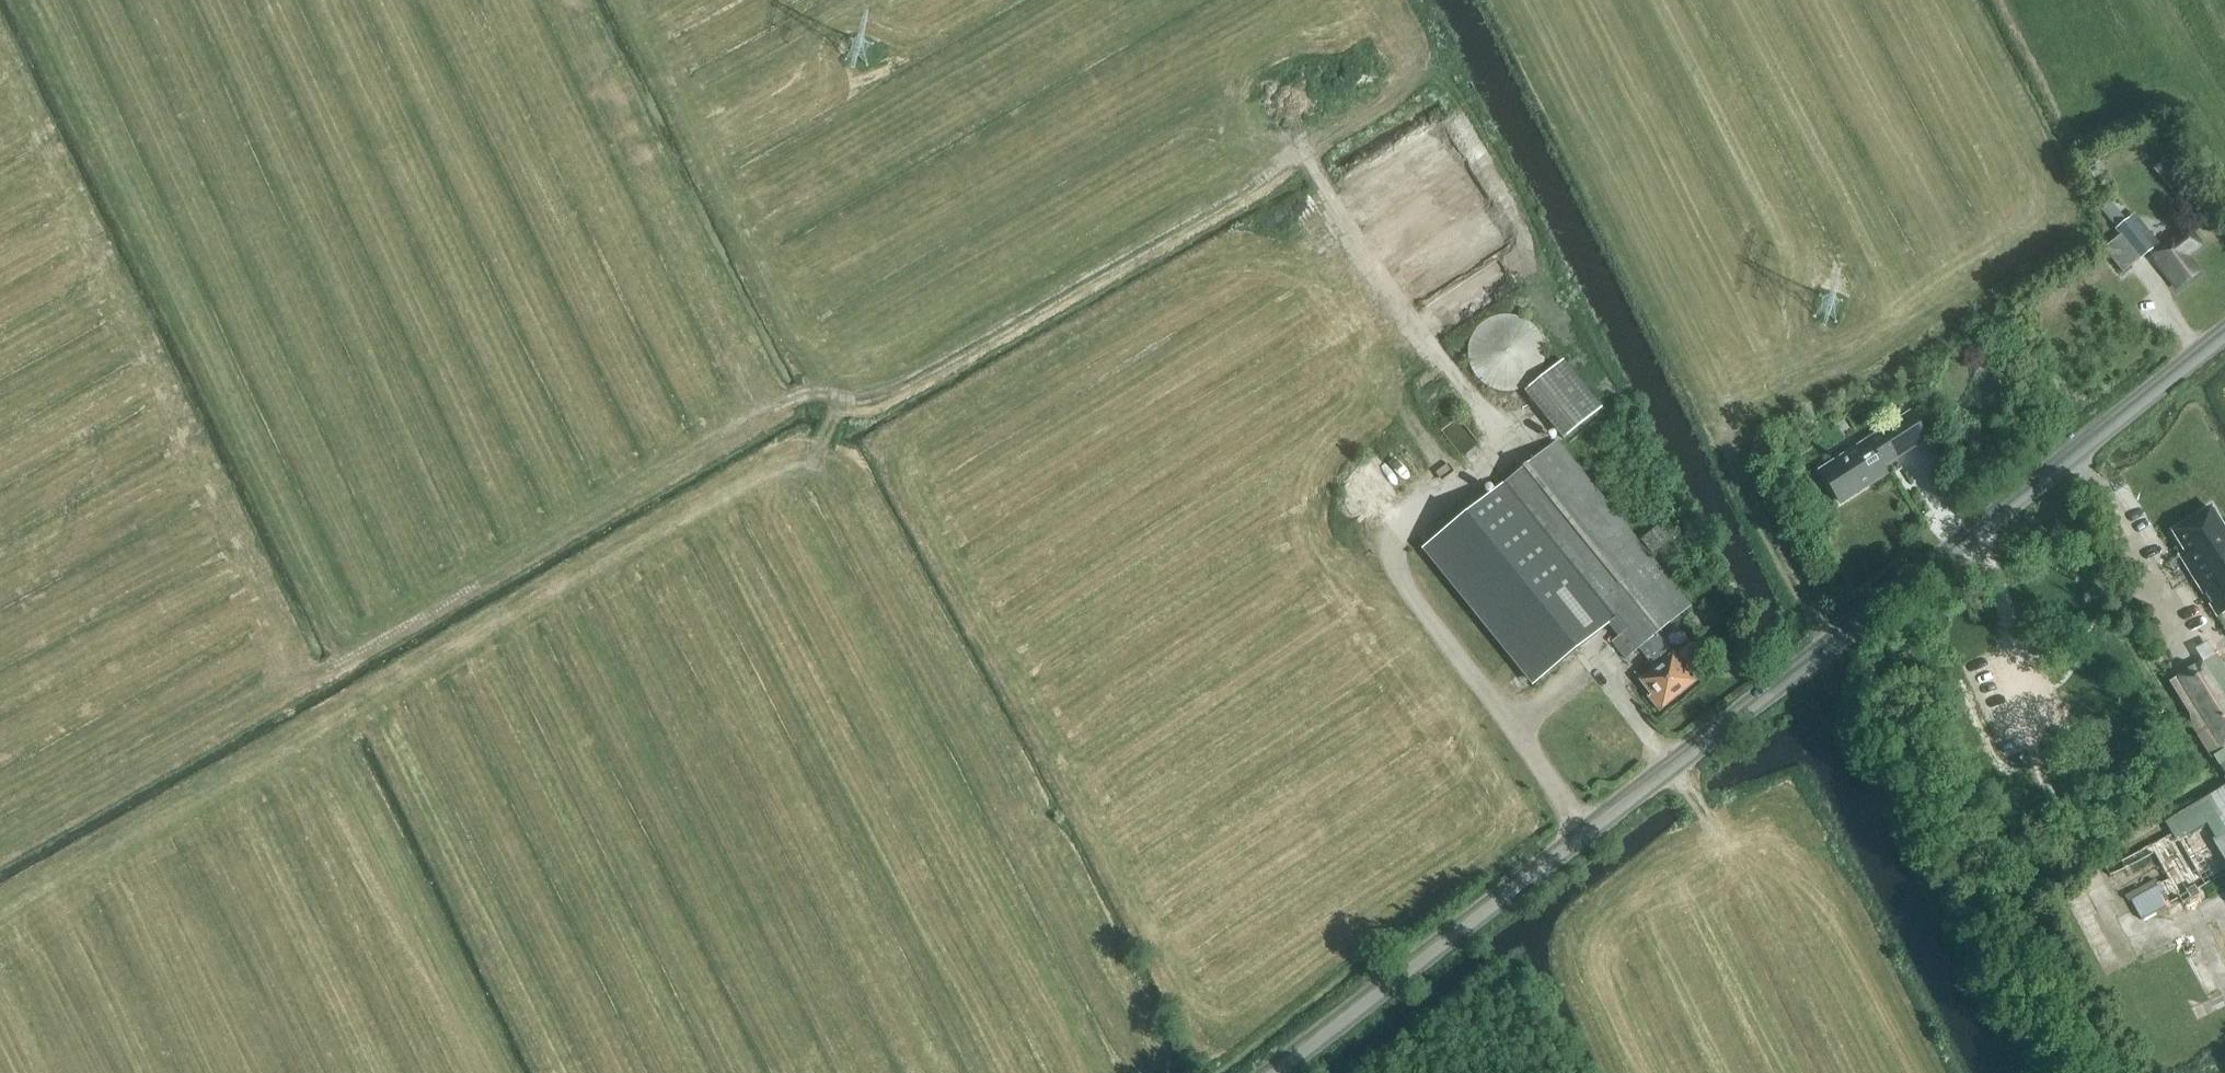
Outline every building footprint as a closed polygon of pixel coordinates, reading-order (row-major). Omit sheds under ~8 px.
[(2166,159),(2153,170),(2170,191),(2184,180),(2166,159)] [(2109,201),(2098,209),(2114,230),(2115,231),(2119,237),(2107,247),(2103,250),(2107,255),(2118,268),(2123,274),(2126,272),(2140,260),(2145,256),(2150,252),(2153,256),(2152,257),(2173,284),(2178,281),(2181,285),(2197,273),(2184,258),(2198,247),(2186,232),(2173,242),(2172,242),(2162,250),(2148,231),(2136,216),(2127,223),(2109,201)] [(1502,392),(1505,392),(1509,392),(1517,390),(1523,388),(1530,383),(1536,377),(1538,375),(1541,370),(1542,367),(1543,364),(1544,361),(1544,356),(1544,351),(1544,347),(1543,344),(1542,342),(1540,336),(1537,331),(1536,329),(1534,327),(1529,323),(1526,321),(1523,319),(1517,317),(1516,316),(1513,316),(1504,315),(1501,315),(1498,316),(1492,318),(1489,320),(1485,321),(1483,323),(1480,326),(1478,327),(1472,335),(1471,337),(1470,339),(1469,342),(1468,347),(1468,349),(1468,353),(1468,357),(1468,359),(1469,363),(1471,368),(1472,370),(1473,373),(1475,377),(1478,380),(1480,383),(1484,385),(1487,387),(1491,389),(1498,391),(1502,392)] [(1564,440),(1602,409),(1563,361),(1525,392),(1564,440)] [(1885,469),(1928,441),(1911,413),(1862,445),(1865,449),(1843,463),(1840,459),(1819,473),(1826,483),(1826,484),(1832,493),(1833,493),(1841,506),(1890,475),(1885,469)] [(1690,606),(1553,442),(1422,552),(1534,686),(1601,630),(1607,625),(1618,638),(1612,643),(1626,660),(1638,649),(1655,670),(1640,682),(1652,696),(1649,698),(1661,711),(1696,682),(1685,670),(1686,669),(1656,634),(1690,606)] [(2209,508),(2171,532),(2205,585),(2200,589),(2217,616),(2224,611),(2224,526),(2222,529),(2209,508)] [(1651,554),(1667,540),(1657,527),(1641,540),(1651,554)] [(2212,658),(2174,682),(2224,768),(2224,678),(2212,658)] [(2147,835),(2153,845),(2145,849),(2141,841),(2134,844),(2139,853),(2110,869),(2115,877),(2118,876),(2119,879),(2124,876),(2122,874),(2154,856),(2168,880),(2159,886),(2156,880),(2125,897),(2128,902),(2131,901),(2142,921),(2167,907),(2167,908),(2180,901),(2184,908),(2210,893),(2206,886),(2224,875),(2224,791),(2147,835)]
